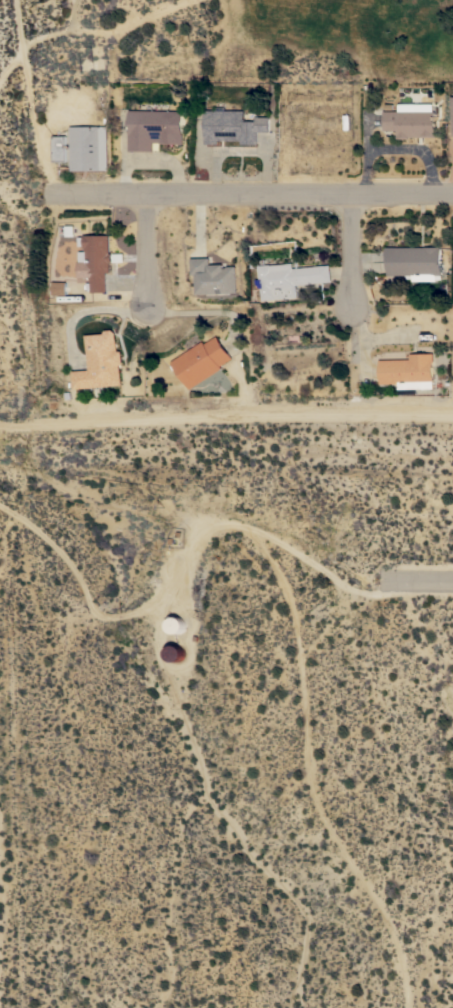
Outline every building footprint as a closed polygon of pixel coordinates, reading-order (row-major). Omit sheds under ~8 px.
[(436,136),(410,137),(410,138),(397,138),(397,134),(398,134),(398,129),(385,130),(385,111),(399,111),(399,104),(433,104),(434,107),(437,107),(438,113),(435,113),(436,136)] [(217,110),(217,106),(225,106),(225,110),(246,110),(245,120),(256,120),(256,116),(270,116),(270,131),(258,131),(258,144),(241,143),(241,140),(218,140),(218,143),(206,143),(206,110),(217,110)] [(183,111),(183,144),(161,143),(161,149),(154,149),(154,151),(129,151),(130,109),(183,111)] [(71,170),(70,126),(106,125),(106,169),(71,170)] [(54,161),(54,135),(66,135),(67,161),(54,161)] [(91,291),(91,290),(87,290),(87,282),(91,282),(91,272),(86,272),(86,270),(80,270),(80,250),(86,250),(86,248),(85,248),(85,246),(80,246),(80,236),(85,236),(85,235),(110,234),(111,253),(112,253),(112,262),(110,262),(110,272),(107,272),(107,291),(91,291)] [(441,246),(441,262),(442,262),(442,272),(441,272),(441,279),(435,279),(435,281),(412,281),(412,278),(405,278),(405,275),(388,275),(388,262),(386,262),(386,247),(441,246)] [(197,294),(196,274),(193,274),(192,258),(210,257),(211,264),(224,263),(224,267),(227,267),(227,266),(236,266),(237,292),(197,294)] [(333,281),(296,284),(297,297),(262,300),(261,288),(257,288),(257,279),(261,278),(259,265),(272,263),(272,264),(294,262),(294,267),(331,264),(333,281)] [(67,295),(53,294),(54,281),(67,282),(67,295)] [(119,350),(123,350),(124,364),(121,364),(123,385),(76,388),(75,371),(91,369),(88,334),(106,333),(108,329),(115,329),(118,332),(119,350)] [(177,368),(175,370),(172,365),(175,364),(173,361),(205,340),(207,343),(218,335),(233,358),(222,365),(223,367),(190,389),(177,368)] [(411,358),(411,353),(434,352),(435,362),(433,362),(434,387),(399,388),(399,383),(382,384),(381,360),(411,358)] [(185,621),(186,624),(186,627),(185,629),(183,631),(181,632),(180,633),(177,633),(175,632),(173,632),(171,630),(170,628),(169,627),(169,625),(169,622),(170,620),(172,619),(173,617),(175,617),(177,616),(179,616),(181,617),(183,618),(184,620),(185,621)] [(180,660),(178,661),(176,661),(174,661),(171,659),(169,658),(168,655),(167,653),(168,650),(169,647),(173,645),(175,644),(177,644),(180,645),(181,647),(183,650),(184,652),(184,655),(182,658),(180,660)]
